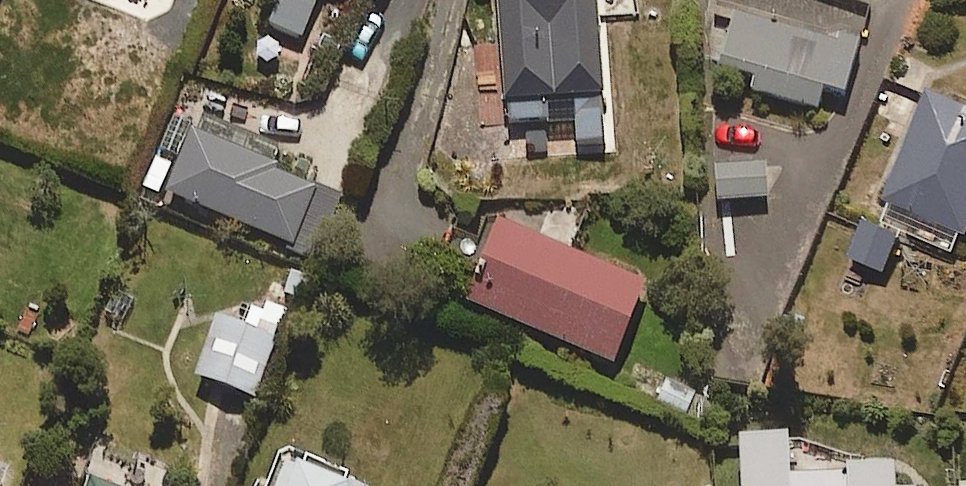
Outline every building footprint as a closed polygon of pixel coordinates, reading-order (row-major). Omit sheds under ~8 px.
[(271,26),(306,39),(321,0),(281,0),(271,26)] [(504,105),(508,104),(509,125),(576,120),(577,143),(604,141),(601,96),(605,96),(598,0),(497,0),(504,105)] [(840,44),(735,15),(720,69),(758,80),(754,92),(819,110),(824,90),(844,96),(859,41),(842,36),(840,44)] [(930,83),(883,202),(965,235),(965,97),(930,83)] [(278,153),(200,123),(170,202),(294,250),(316,193),(270,175),(278,153)] [(767,165),(716,169),(718,203),(769,199),(767,165)] [(500,226),(467,305),(615,367),(649,288),(500,226)] [(255,334),(217,319),(194,375),(256,399),(290,312),(267,303),(255,334)] [(899,476),(795,479),(795,447),(743,448),(744,485),(899,485),(899,476)] [(9,475),(0,471),(0,485),(4,485),(9,475)] [(297,472),(291,485),(331,485),(297,472)]
